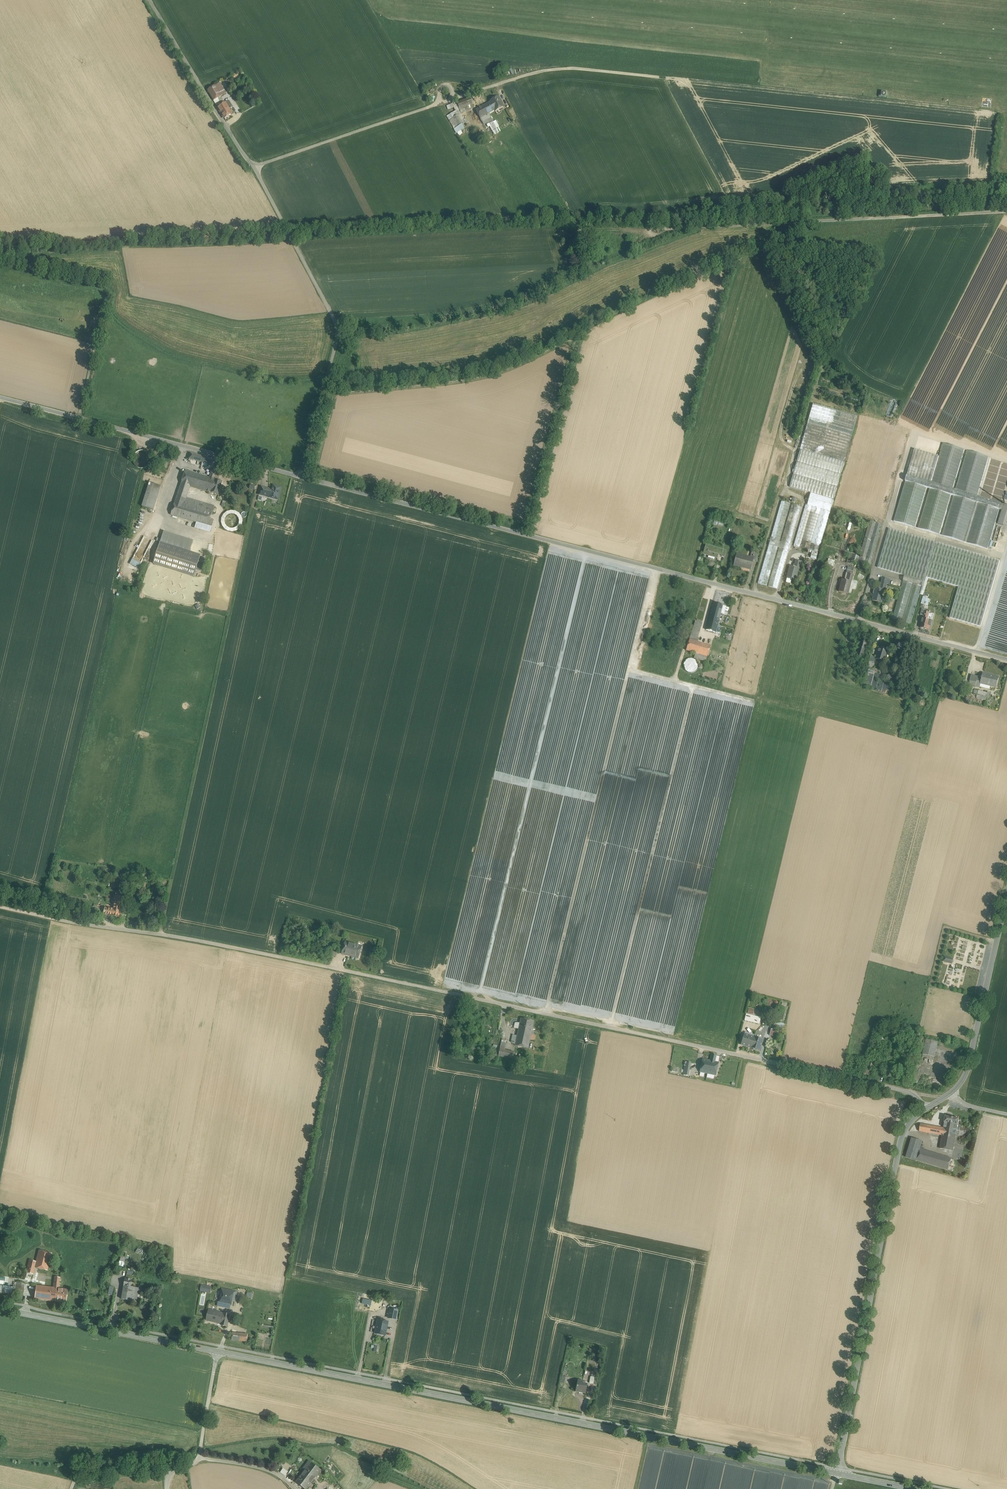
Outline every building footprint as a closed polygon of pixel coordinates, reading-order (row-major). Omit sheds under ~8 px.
[(212,88),(208,90),(214,101),(218,98),(226,93),(220,83),(212,88)] [(249,91),(233,99),(235,101),(239,98),(240,99),(244,97),(245,98),(251,95),(249,91)] [(498,97),(490,101),(491,102),(484,105),(489,114),(495,110),(495,111),(503,107),(498,97)] [(218,98),(214,101),(218,107),(222,105),(218,98)] [(471,98),(453,104),(456,112),(465,108),(466,112),(472,109),(471,105),(473,104),(471,98)] [(222,105),(218,107),(225,118),(232,114),(229,109),(233,107),(229,101),(222,105)] [(484,105),(476,110),(480,118),(489,114),(484,105)] [(460,113),(453,117),(451,114),(447,116),(454,129),(466,122),(466,123),(468,122),(466,118),(464,120),(460,113)] [(489,114),(480,118),(483,122),(491,117),(489,114)] [(496,120),(489,123),(494,135),(501,131),(496,120)] [(857,416),(813,404),(807,424),(852,436),(857,416)] [(811,493),(807,505),(805,505),(794,546),(818,553),(852,436),(807,424),(789,487),(811,493)] [(943,443),(939,457),(915,450),(894,521),(988,549),(999,509),(1001,504),(1006,484),(1006,462),(943,443)] [(219,461),(191,454),(189,459),(210,464),(209,467),(209,468),(210,468),(213,468),(210,478),(213,479),(219,461)] [(210,478),(186,470),(179,490),(188,493),(190,486),(205,491),(210,478)] [(213,479),(210,478),(205,491),(210,493),(209,497),(216,500),(218,495),(222,482),(213,479)] [(161,486),(150,483),(142,507),(154,510),(161,486)] [(262,487),(260,495),(269,497),(274,499),(275,496),(278,497),(281,488),(274,486),(273,489),(271,490),(262,487)] [(215,506),(186,498),(187,497),(178,494),(171,515),(197,522),(208,526),(210,520),(215,506)] [(781,501),(758,583),(767,586),(778,548),(779,548),(768,586),(777,589),(787,554),(801,507),(792,504),(781,542),(779,542),(790,504),(781,501)] [(1001,504),(999,509),(1002,510),(998,524),(1006,526),(1006,506),(1001,504)] [(243,525),(242,513),(236,513),(237,521),(235,521),(235,523),(237,522),(237,527),(231,528),(232,531),(240,530),(239,525),(243,525)] [(208,526),(197,522),(196,527),(210,531),(214,520),(210,520),(208,526)] [(870,521),(859,556),(853,554),(851,560),(871,566),(882,525),(870,521)] [(998,526),(993,541),(997,542),(1001,527),(998,526)] [(935,542),(889,529),(878,567),(905,575),(901,588),(892,619),(911,625),(935,542)] [(192,542),(164,533),(161,543),(189,552),(192,542)] [(144,536),(140,547),(148,550),(153,540),(144,536)] [(189,552),(161,543),(154,564),(194,577),(196,570),(201,572),(203,564),(199,562),(201,556),(189,552)] [(723,550),(706,545),(704,554),(709,555),(708,558),(713,559),(714,557),(717,558),(718,554),(721,555),(723,550)] [(750,558),(737,554),(734,565),(750,569),(752,560),(756,561),(758,553),(752,552),(750,558)] [(794,567),(793,567),(790,566),(787,578),(786,582),(791,583),(792,579),(796,580),(799,568),(801,562),(796,560),(794,567)] [(854,568),(848,566),(846,573),(848,574),(852,575),(854,568)] [(845,580),(842,579),(839,591),(848,594),(851,581),(852,581),(853,575),(852,575),(848,574),(846,580),(845,580)] [(879,589),(876,588),(873,600),(882,603),(884,593),(883,593),(884,590),(886,590),(887,584),(882,582),(880,589),(879,588),(879,589)] [(929,605),(930,598),(922,596),(921,604),(929,605)] [(723,606),(714,603),(711,613),(710,616),(719,619),(721,619),(723,614),(721,614),(723,606)] [(930,610),(922,609),(921,615),(924,616),(923,618),(921,628),(929,630),(930,625),(931,625),(932,621),(928,619),(930,610)] [(719,619),(710,616),(706,630),(716,632),(719,619)] [(695,621),(690,639),(697,641),(702,624),(695,621)] [(697,641),(690,639),(686,650),(696,653),(707,657),(711,646),(697,641)] [(869,644),(861,641),(856,656),(865,659),(869,644)] [(889,650),(880,647),(877,657),(871,656),(869,666),(874,667),(876,659),(885,662),(889,650)] [(707,657),(696,653),(694,658),(706,662),(707,657)] [(869,672),(874,673),(870,686),(881,689),(886,672),(870,667),(869,672)] [(998,677),(983,674),(982,678),(981,682),(981,684),(996,687),(998,677)] [(987,693),(975,690),(974,694),(977,695),(976,698),(985,700),(987,693)] [(120,897),(114,896),(113,903),(114,904),(114,909),(105,908),(104,915),(115,917),(115,918),(119,919),(119,917),(120,918),(122,907),(123,907),(124,902),(125,902),(125,901),(126,899),(126,898),(125,897),(126,892),(121,892),(120,897)] [(362,947),(345,942),(342,953),(359,958),(362,947)] [(761,1018),(746,1014),(745,1021),(759,1024),(761,1018)] [(501,1019),(489,1017),(489,1019),(485,1018),(483,1026),(499,1030),(501,1019)] [(534,1021),(521,1018),(519,1028),(532,1031),(534,1021)] [(532,1031),(519,1028),(515,1046),(532,1049),(536,1032),(532,1031)] [(777,1037),(778,1030),(772,1028),(770,1035),(777,1037)] [(754,1037),(744,1034),(741,1045),(751,1048),(754,1037)] [(763,1040),(754,1037),(751,1048),(759,1051),(763,1040)] [(938,1042),(926,1039),(926,1040),(921,1039),(918,1051),(923,1053),(923,1054),(935,1057),(938,1042)] [(514,1052),(500,1049),(498,1056),(513,1059),(514,1052)] [(710,1061),(703,1059),(700,1072),(716,1075),(718,1063),(715,1062),(716,1055),(712,1054),(711,1061),(710,1061)] [(897,1065),(889,1063),(886,1077),(894,1079),(897,1065)] [(959,1119),(945,1116),(944,1122),(945,1122),(944,1128),(942,1134),(956,1136),(958,1125),(959,1119)] [(944,1128),(921,1124),(919,1131),(942,1135),(942,1134),(944,1128)] [(956,1136),(942,1134),(942,1135),(940,1148),(953,1151),(956,1136)] [(951,1158),(920,1149),(922,1141),(912,1138),(906,1157),(948,1170),(951,1158)] [(51,1253),(39,1250),(36,1262),(30,1260),(25,1276),(32,1278),(35,1268),(47,1270),(51,1253)] [(53,1288),(36,1286),(34,1299),(57,1302),(59,1289),(60,1278),(55,1277),(53,1288)] [(132,1280),(126,1279),(125,1286),(126,1286),(123,1300),(133,1301),(134,1294),(141,1295),(142,1289),(131,1287),(132,1280)] [(23,1295),(25,1284),(17,1282),(16,1287),(0,1285),(0,1292),(23,1295)] [(67,1290),(59,1289),(57,1302),(66,1303),(67,1290)] [(237,1293),(222,1289),(218,1305),(221,1306),(222,1303),(230,1305),(231,1301),(235,1302),(237,1293)] [(230,1315),(209,1309),(206,1320),(221,1324),(221,1325),(227,1327),(230,1315)] [(398,1310),(390,1309),(389,1318),(396,1320),(398,1310)] [(388,1320),(375,1318),(374,1323),(379,1324),(377,1332),(386,1333),(387,1328),(388,1320)] [(247,1334),(232,1332),(232,1340),(247,1342),(247,1334)] [(588,1382),(578,1381),(576,1391),(579,1392),(582,1393),(582,1392),(586,1393),(588,1382)] [(306,1465),(308,1467),(296,1482),(305,1488),(306,1488),(321,1470),(309,1461),(306,1465)]
